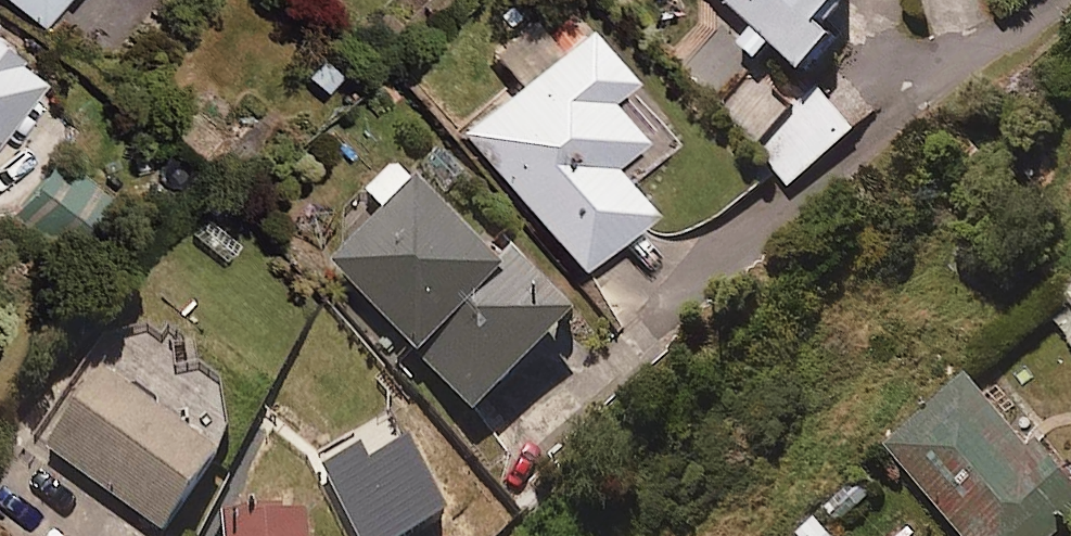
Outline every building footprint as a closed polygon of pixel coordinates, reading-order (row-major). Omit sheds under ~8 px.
[(47,27),(68,0),(12,0),(47,27)] [(809,66),(835,34),(821,22),(839,0),(728,0),(809,66)] [(630,73),(586,23),(463,131),(578,264),(647,204),(625,178),(672,136),(623,79),(630,73)] [(0,41),(0,131),(43,74),(0,41)] [(855,127),(809,77),(755,127),(801,177),(855,127)] [(109,192),(57,156),(16,214),(67,251),(109,192)] [(504,273),(402,164),(365,197),(382,216),(333,262),(473,413),(576,317),(520,258),(504,273)] [(1057,322),(1070,339),(1070,310),(1057,322)] [(217,454),(101,372),(46,450),(161,532),(217,454)] [(970,374),(889,448),(969,535),(1061,535),(1070,527),(1070,471),(1042,439),(1035,445),(970,374)] [(358,535),(394,535),(445,507),(409,431),(369,455),(356,438),(321,457),(358,535)] [(307,517),(224,524),(225,535),(309,535),(307,517)] [(820,522),(803,535),(832,535),(820,522)]
